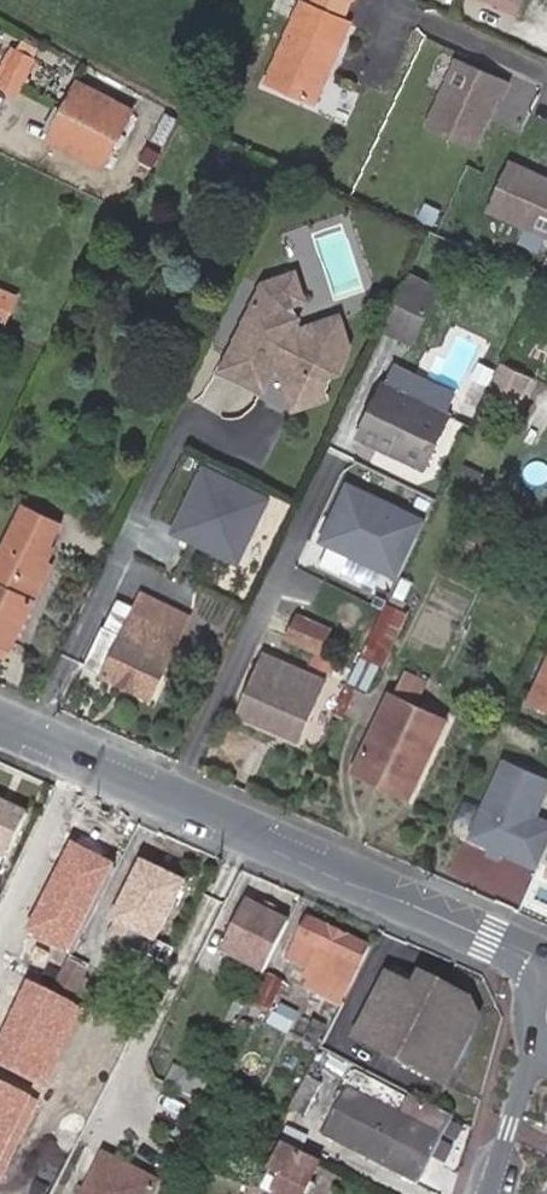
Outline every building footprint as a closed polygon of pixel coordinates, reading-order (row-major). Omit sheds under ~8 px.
[(339,21),(331,17),(339,0),(303,0),(301,3),(294,0),(292,0),(257,78),(302,99),(339,21)] [(509,3),(503,0),(477,0),(505,13),(509,3)] [(11,54),(3,50),(0,57),(0,75),(11,54)] [(0,75),(0,91),(8,95),(26,61),(11,54),(0,75)] [(473,151),(495,101),(499,102),(508,84),(451,58),(420,127),(473,151)] [(102,166),(128,112),(74,85),(48,140),(102,166)] [(507,163),(485,212),(546,240),(546,181),(507,163)] [(292,301),(282,273),(255,283),(215,366),(253,384),(264,361),(278,367),(277,371),(286,401),(319,393),(317,383),(320,373),(330,369),(324,349),(316,352),(309,332),(290,338),(279,332),(282,325),(267,317),(271,309),(292,301)] [(429,292),(405,280),(378,336),(402,347),(429,292)] [(15,296),(0,290),(0,326),(2,327),(15,296)] [(332,325),(309,332),(316,352),(324,349),(330,369),(340,351),(332,325)] [(527,378),(499,366),(484,397),(512,410),(527,378)] [(396,446),(426,459),(449,410),(404,388),(409,379),(389,370),(384,379),(361,426),(359,429),(384,442),(393,452),(396,446)] [(361,426),(384,379),(367,371),(343,418),(361,426)] [(138,549),(173,566),(209,493),(199,489),(199,488),(211,464),(215,466),(218,460),(223,463),(224,461),(190,444),(138,549)] [(423,464),(426,459),(396,446),(393,452),(423,464)] [(211,464),(199,488),(209,493),(251,513),(262,489),(222,470),(225,464),(223,463),(218,460),(215,466),(211,464)] [(393,583),(412,545),(390,535),(398,518),(343,492),(317,546),(393,583)] [(18,597),(33,566),(26,562),(46,521),(17,507),(0,541),(0,645),(3,646),(5,647),(27,602),(18,597)] [(412,545),(420,529),(398,518),(390,535),(412,545)] [(33,566),(18,597),(27,602),(42,570),(33,566)] [(356,660),(359,653),(376,620),(383,605),(360,593),(345,623),(348,624),(336,650),(356,660)] [(145,698),(177,632),(157,622),(162,612),(135,599),(117,634),(101,626),(80,667),(145,698)] [(408,611),(385,600),(383,605),(376,620),(360,653),(373,660),(377,662),(382,665),(408,611)] [(317,654),(331,624),(301,610),(287,640),(317,654)] [(360,653),(359,653),(356,660),(345,683),(355,687),(363,691),(377,662),(373,660),(360,653)] [(301,688),(305,679),(260,657),(233,712),(294,741),(315,695),(301,688)] [(529,702),(546,711),(546,663),(529,702)] [(393,696),(402,700),(412,704),(421,683),(403,675),(393,696)] [(320,687),(305,679),(301,688),(315,695),(320,687)] [(355,687),(345,683),(331,711),(341,716),(355,687)] [(375,721),(421,743),(435,716),(402,700),(393,696),(388,693),(375,721)] [(351,767),(405,794),(429,746),(421,743),(375,721),(351,767)] [(19,815),(0,806),(0,854),(19,815)] [(528,819),(513,848),(541,861),(546,848),(546,828),(528,819)] [(117,869),(74,847),(29,935),(72,957),(117,869)] [(116,919),(104,943),(143,961),(176,890),(139,872),(116,919)] [(286,919),(242,901),(220,952),(263,971),(286,919)] [(97,939),(104,943),(116,919),(108,915),(97,939)] [(338,1009),(364,953),(304,924),(286,963),(314,976),(305,993),(338,1009)] [(263,979),(252,1002),(265,1009),(276,986),(263,979)] [(31,985),(0,1049),(0,1069),(45,1091),(85,1011),(31,985)] [(406,1000),(376,1063),(438,1093),(470,1027),(461,1009),(427,992),(413,986),(406,1000)] [(376,1063),(406,1000),(379,987),(349,1050),(376,1063)] [(0,1082),(0,1183),(40,1102),(0,1082)] [(381,1118),(384,1114),(344,1095),(342,1101),(381,1118)] [(394,1119),(384,1114),(381,1118),(342,1101),(321,1146),(338,1153),(342,1146),(374,1161),(376,1162),(372,1170),(417,1190),(439,1140),(435,1137),(442,1122),(402,1102),(394,1119)] [(254,1191),(252,1193),(272,1193),(275,1186),(285,1190),(283,1193),(318,1193),(324,1182),(270,1156),(254,1191)] [(122,1180),(126,1173),(103,1162),(88,1193),(151,1193),(122,1180)]
